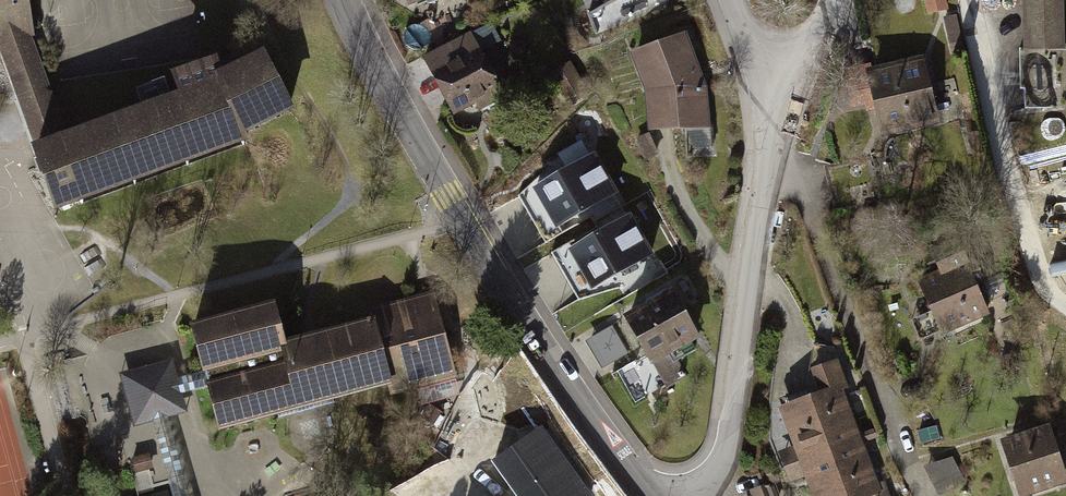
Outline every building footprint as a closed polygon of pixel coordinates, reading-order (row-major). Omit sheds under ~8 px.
[(26,32),(29,32),(24,0),(0,0),(0,36),(26,32)] [(926,10),(947,6),(946,0),(924,0),(926,10)] [(1025,44),(1063,43),(1062,0),(1023,0),(1025,44)] [(707,78),(683,27),(629,44),(646,85),(647,125),(711,124),(707,78)] [(503,85),(472,30),(427,55),(458,110),(503,85)] [(65,140),(26,32),(0,36),(0,49),(37,151),(65,140)] [(938,118),(923,49),(868,61),(883,130),(938,118)] [(65,140),(37,151),(57,208),(243,140),(241,133),(289,108),(262,57),(221,78),(211,61),(174,80),(182,97),(65,140)] [(569,64),(551,75),(566,101),(585,90),(569,64)] [(594,155),(533,190),(556,229),(617,194),(594,155)] [(629,217),(568,252),(591,291),(652,256),(629,217)] [(967,260),(917,280),(938,332),(988,312),(967,260)] [(697,332),(671,285),(625,309),(651,357),(697,332)] [(273,308),(192,330),(219,425),(281,409),(283,414),(334,401),(332,395),(390,380),(393,391),(456,374),(432,296),(369,312),(372,322),(285,347),(273,308)] [(616,327),(589,343),(605,368),(631,352),(616,327)] [(189,411),(173,356),(117,371),(132,427),(153,421),(168,417),(189,411)] [(779,451),(785,467),(860,440),(841,386),(847,384),(838,360),(813,369),(820,391),(780,405),(795,445),(779,451)] [(153,421),(173,495),(190,495),(168,417),(153,421)] [(998,432),(1017,495),(1065,481),(1065,474),(1049,417),(998,432)] [(542,430),(497,463),(521,495),(590,495),(542,430)] [(785,467),(790,480),(807,474),(815,495),(858,495),(862,494),(862,495),(891,495),(886,482),(876,486),(860,440),(785,467)] [(954,452),(926,463),(939,492),(966,480),(954,452)] [(149,455),(134,459),(137,471),(152,467),(149,455)]
